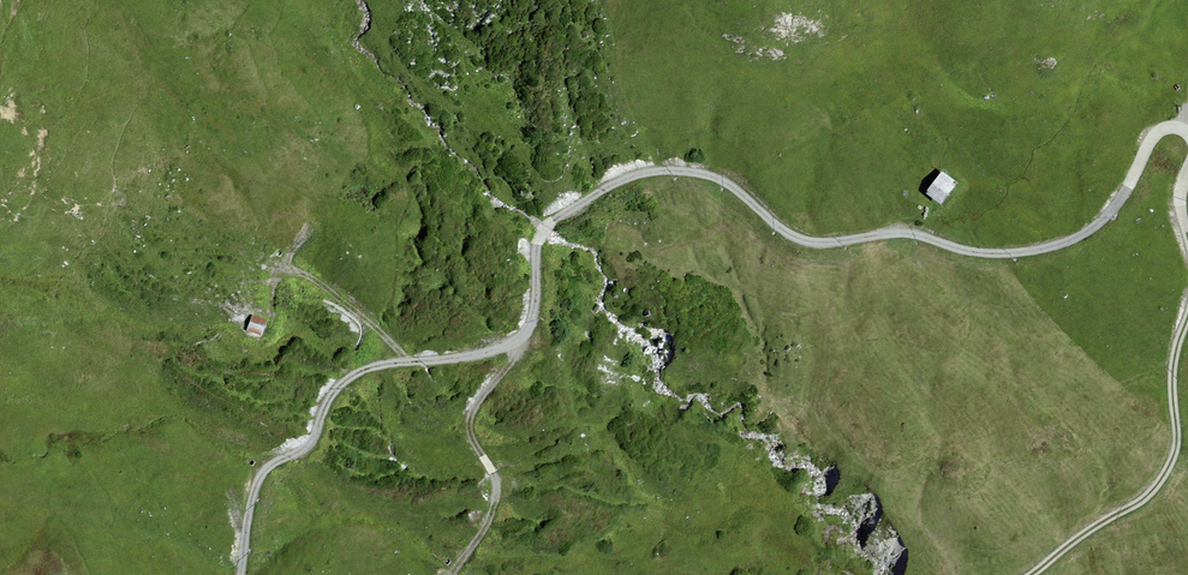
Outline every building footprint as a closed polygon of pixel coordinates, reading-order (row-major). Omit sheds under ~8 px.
[(954,180),(942,171),(925,192),(941,204),(955,186),(952,184),(954,180)] [(255,314),(251,327),(265,331),(269,318),(255,314)]
